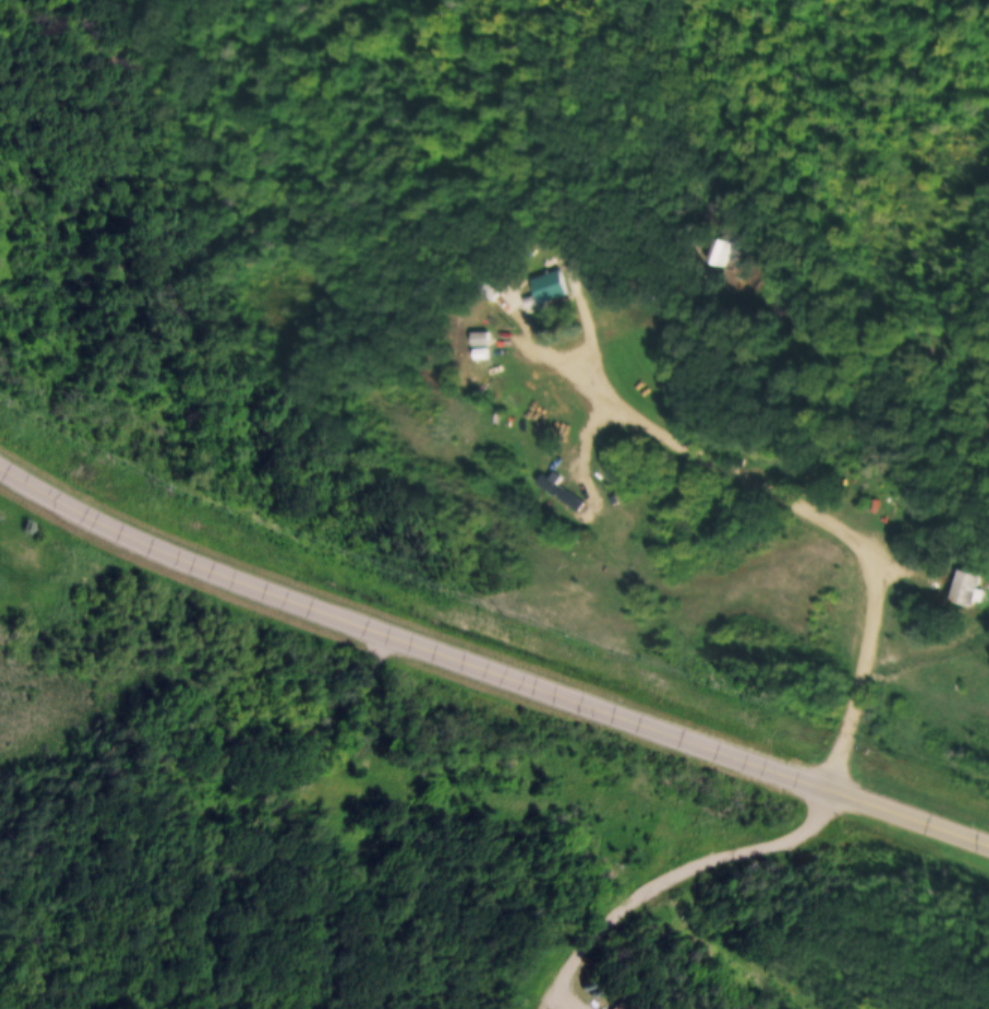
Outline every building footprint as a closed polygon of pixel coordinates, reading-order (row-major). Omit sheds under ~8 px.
[(678,217),(667,239),(659,235),(670,213),(678,217)] [(717,233),(709,256),(697,252),(704,229),(717,233)] [(705,262),(720,269),(730,245),(714,238),(705,262)] [(484,261),(500,275),(484,293),(468,279),(484,261)] [(521,271),(548,261),(557,285),(520,300),(516,290),(526,286),(521,271)] [(568,297),(559,271),(531,281),(536,297),(524,301),(527,310),(568,297)] [(464,324),(480,324),(480,339),(464,340),(464,324)] [(491,333),(474,333),(474,346),(491,346),(491,333)] [(466,342),(480,341),(480,351),(466,351),(466,342)] [(571,502),(529,474),(535,465),(541,469),(546,462),(554,468),(550,475),(577,493),(571,502)] [(972,566),(963,598),(943,592),(952,560),(972,566)] [(954,603),(976,607),(977,600),(985,601),(987,590),(981,589),(984,576),(960,571),(954,603)]
